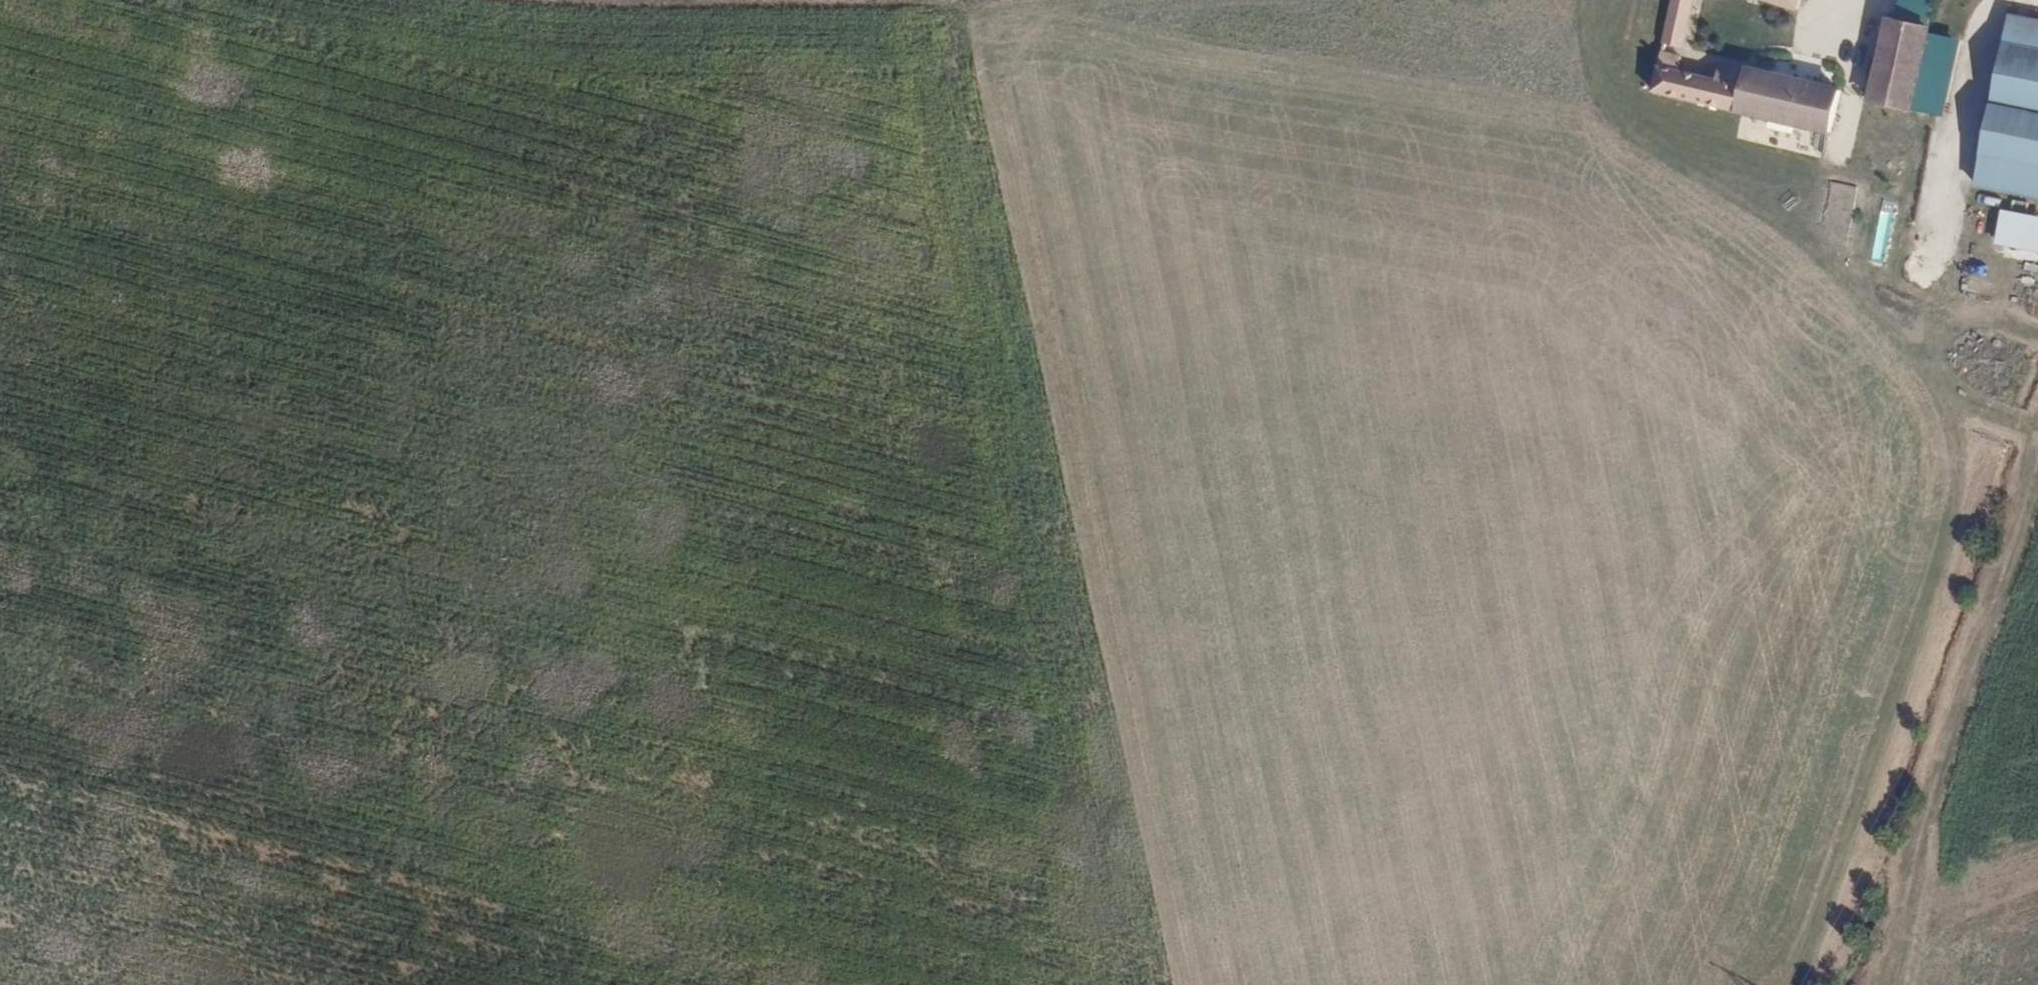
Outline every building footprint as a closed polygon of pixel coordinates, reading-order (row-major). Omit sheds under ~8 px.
[(1649,97),(1829,135),(1840,87),(1686,54),(1697,0),(1670,0),(1649,97)] [(1796,12),(1800,0),(1756,0),(1796,12)] [(1870,97),(1908,107),(1911,94),(1943,101),(1947,81),(1917,75),(1931,18),(1936,0),(1905,0),(1903,7),(1892,4),(1870,97)] [(1931,18),(1917,75),(1947,81),(1961,25),(1931,18)] [(1996,105),(2037,113),(2037,25),(2011,20),(1996,105)] [(1822,64),(1799,60),(1796,80),(1819,84),(1822,64)] [(1980,191),(2037,202),(2037,113),(1996,105),(1980,191)] [(1993,253),(2037,266),(2037,229),(2003,219),(1993,253)]
